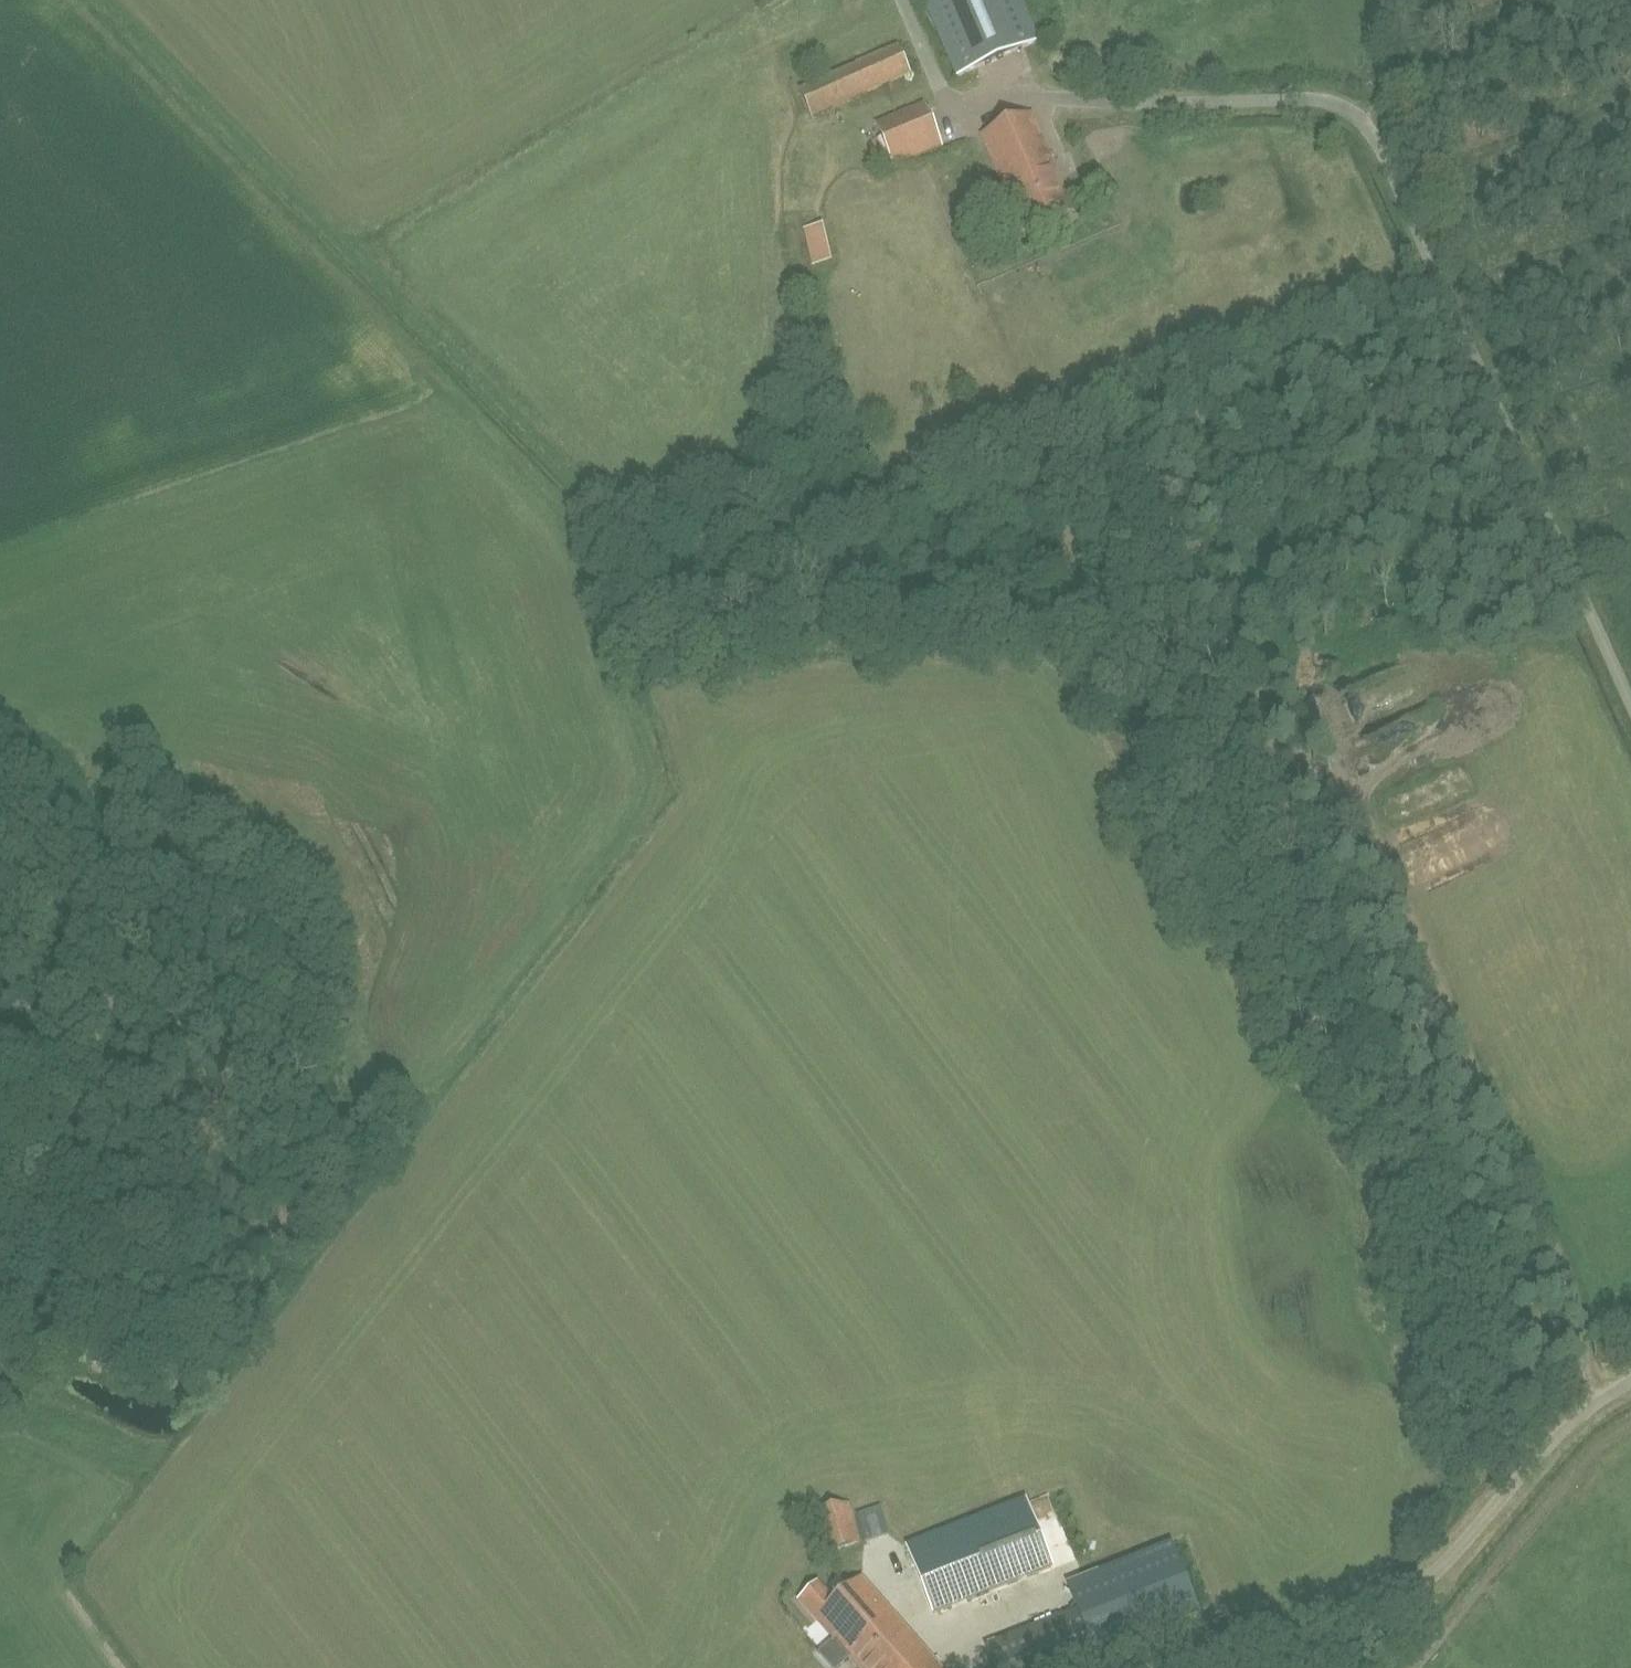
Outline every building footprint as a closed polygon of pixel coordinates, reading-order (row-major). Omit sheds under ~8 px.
[(957,77),(1037,42),(1019,0),(924,0),(957,77)] [(897,45),(797,91),(810,121),(911,75),(897,45)] [(922,105),(877,125),(895,166),(940,146),(922,105)] [(1070,210),(1031,117),(984,137),(1023,230),(1070,210)] [(811,268),(832,263),(823,225),(803,229),(811,268)] [(908,1547),(934,1614),(1052,1568),(1026,1501),(935,1536),(908,1547)] [(859,1537),(858,1531),(849,1503),(819,1511),(832,1553),(862,1545),(859,1537)] [(854,1512),(862,1541),(888,1533),(880,1505),(854,1512)] [(1071,1586),(1080,1610),(986,1645),(994,1667),(1053,1667),(1201,1613),(1199,1610),(1176,1547),(1071,1586)] [(833,1640),(818,1653),(832,1667),(840,1667),(850,1659),(858,1667),(941,1667),(862,1579),(834,1603),(818,1585),(799,1601),(833,1640)]
